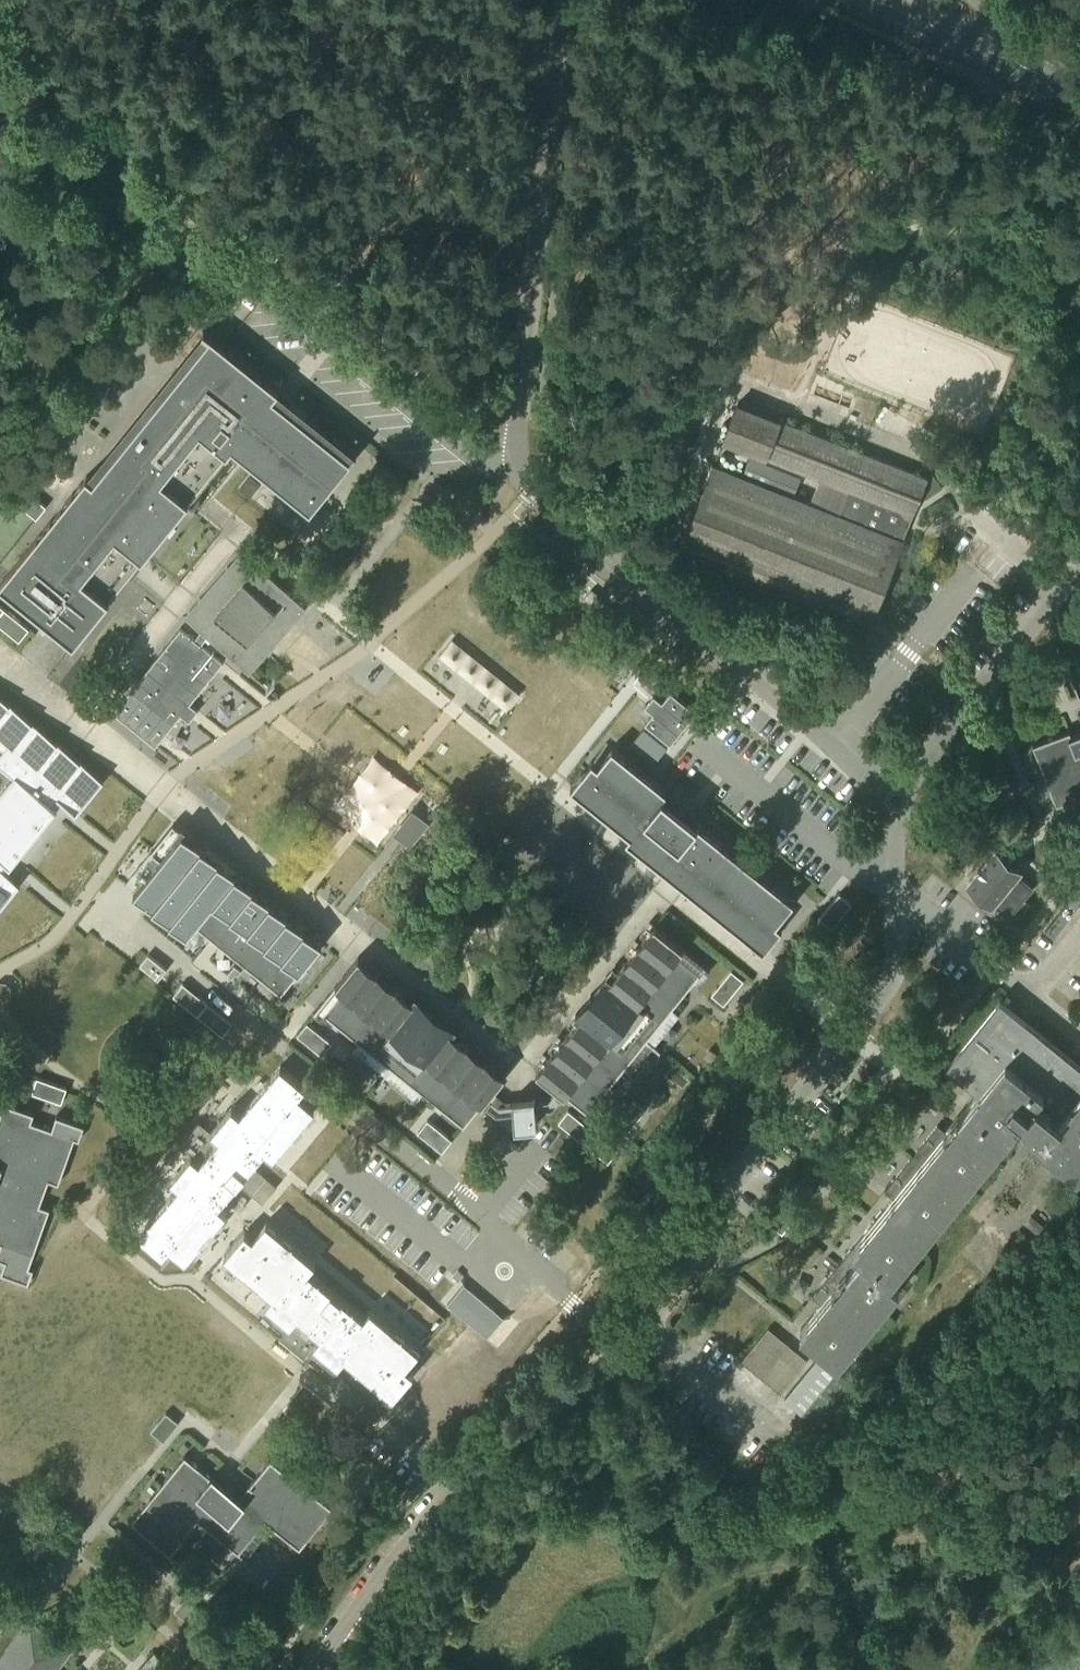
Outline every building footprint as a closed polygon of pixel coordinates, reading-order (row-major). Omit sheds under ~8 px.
[(280,253),(268,244),(260,255),(272,264),(280,253)] [(0,584),(0,585),(74,645),(129,576),(122,571),(128,563),(136,554),(142,559),(241,436),(247,441),(255,447),(246,458),(311,510),(357,452),(355,450),(350,457),(287,407),(284,410),(271,400),(279,389),(204,329),(203,331),(209,337),(94,481),(87,475),(0,584)] [(902,540),(917,500),(926,478),(737,403),(723,439),(768,457),(819,479),(810,503),(791,495),(739,475),(714,464),(678,554),(868,629),(887,581),(903,540),(902,540)] [(745,460),(739,475),(791,495),(796,480),(745,460)] [(251,475),(239,489),(249,497),(261,482),(251,475)] [(46,501),(19,479),(9,491),(36,514),(46,501)] [(260,565),(249,555),(247,554),(245,554),(244,554),(242,554),(241,555),(240,556),(230,567),(229,566),(228,567),(229,568),(202,598),(201,598),(200,599),(201,599),(191,610),(190,612),(190,613),(190,615),(190,616),(190,617),(191,618),(192,619),(203,629),(208,634),(234,657),(233,657),(234,658),(235,658),(246,668),(263,648),(270,654),(277,647),(271,640),(274,636),(279,640),(292,625),(293,626),(294,625),(293,624),(303,613),(304,612),(304,611),(305,610),(305,609),(305,608),(305,607),(304,606),(303,604),(292,594),(291,593),(261,566),(260,565)] [(0,605),(0,625),(20,641),(30,628),(0,605)] [(182,626),(114,711),(156,745),(181,715),(188,720),(197,708),(190,703),(224,660),(202,642),(208,634),(203,629),(195,637),(182,626)] [(1065,660),(1079,697),(1079,654),(1065,660)] [(652,713),(644,723),(670,744),(696,712),(670,691),(663,700),(656,695),(645,708),(652,713)] [(20,883),(6,871),(1,868),(7,861),(11,864),(56,808),(52,805),(58,798),(62,801),(76,813),(104,778),(0,695),(0,735),(9,742),(4,749),(0,753),(0,765),(14,776),(0,794),(0,908),(20,883)] [(1033,745),(1057,805),(1079,796),(1079,734),(1073,737),(1070,730),(1033,745)] [(649,857),(763,949),(782,926),(776,922),(794,900),(664,795),(667,791),(612,746),(598,764),(592,759),(570,786),(632,836),(637,830),(658,846),(649,857)] [(217,858),(216,859),(210,864),(206,861),(197,853),(202,846),(173,823),(151,850),(161,858),(134,891),(188,935),(196,925),(281,994),(322,943),(217,858)] [(1030,904),(1022,898),(1031,887),(1016,874),(1019,871),(995,851),(969,883),(993,902),(996,898),(1011,911),(1012,910),(1019,916),(1030,904)] [(819,918),(832,928),(851,903),(839,893),(819,918)] [(591,994),(590,995),(595,999),(536,1071),(588,1113),(621,1072),(629,1078),(630,1076),(622,1070),(646,1040),(660,1051),(661,1050),(648,1039),(672,1009),(679,1015),(680,1013),(673,1008),(705,968),(709,971),(710,970),(655,925),(596,997),(591,994)] [(140,964),(158,979),(166,969),(148,954),(140,964)] [(471,1116),(505,1075),(471,1048),(432,1017),(436,1012),(435,1011),(431,1016),(358,957),(314,1012),(315,1013),(318,1009),(358,1041),(353,1048),(354,1050),(360,1042),(389,1066),(378,1080),(380,1081),(391,1068),(421,1092),(415,1099),(416,1100),(422,1093),(463,1126),(471,1116)] [(236,966),(229,974),(233,978),(237,973),(239,975),(242,971),(236,966)] [(711,994),(724,1004),(744,980),(731,970),(711,994)] [(173,995),(223,1035),(233,1023),(183,983),(173,995)] [(861,1253),(801,1328),(839,1359),(900,1284),(892,1277),(1020,1118),(1043,1138),(1040,1142),(1078,1172),(1079,1170),(1079,1063),(1000,999),(946,1066),(978,1092),(853,1247),(861,1253)] [(322,1035),(312,1047),(322,1055),(332,1043),(322,1035)] [(281,1065),(262,1087),(240,1113),(232,1107),(211,1131),(219,1138),(199,1161),(191,1155),(170,1179),(179,1186),(138,1234),(162,1255),(169,1247),(185,1260),(226,1212),(219,1205),(265,1150),(273,1156),(315,1108),(299,1094),(305,1086),(281,1065)] [(67,1088),(57,1084),(52,1099),(62,1103),(67,1088)] [(512,1100),(515,1126),(538,1124),(535,1097),(512,1100)] [(614,1124),(626,1134),(646,1109),(633,1100),(614,1124)] [(1,1243),(0,1246),(0,1259),(6,1261),(1,1273),(28,1283),(33,1269),(30,1267),(34,1255),(51,1208),(41,1205),(45,1193),(50,1180),(59,1184),(76,1137),(80,1138),(84,1125),(58,1116),(53,1129),(32,1121),(35,1113),(5,1103),(3,1109),(0,1108),(0,1243),(1,1243)] [(559,1123),(583,1142),(593,1130),(568,1110),(559,1123)] [(427,1120),(417,1132),(424,1138),(434,1126),(427,1120)] [(618,1150),(594,1130),(584,1143),(609,1163),(618,1150)] [(787,1223),(775,1214),(769,1221),(781,1231),(787,1223)] [(224,1255),(262,1287),(272,1296),(265,1304),(290,1325),(297,1317),(320,1336),(313,1344),(338,1365),(345,1357),(393,1398),(414,1373),(406,1366),(419,1350),(371,1309),(364,1317),(328,1287),(308,1270),(315,1262),(267,1221),(253,1237),(245,1231),(224,1255)] [(464,1284),(448,1304),(487,1337),(504,1318),(464,1284)] [(807,1360),(766,1328),(743,1358),(783,1390),(807,1360)] [(818,1356),(785,1397),(788,1400),(801,1411),(818,1425),(852,1384),(825,1361),(818,1356)] [(176,1401),(151,1431),(162,1441),(188,1411),(176,1401)] [(166,1478),(161,1485),(131,1521),(170,1553),(197,1519),(210,1530),(216,1535),(246,1559),(247,1557),(241,1552),(240,1551),(265,1520),(300,1548),(333,1508),(271,1457),(249,1484),(253,1488),(244,1500),(223,1483),(219,1488),(211,1481),(215,1476),(214,1476),(212,1474),(210,1476),(184,1455),(166,1478)] [(204,1611),(198,1606),(188,1619),(194,1624),(204,1611)] [(67,1650),(30,1624),(8,1655),(5,1653),(0,1660),(0,1669),(52,1669),(67,1650)]
